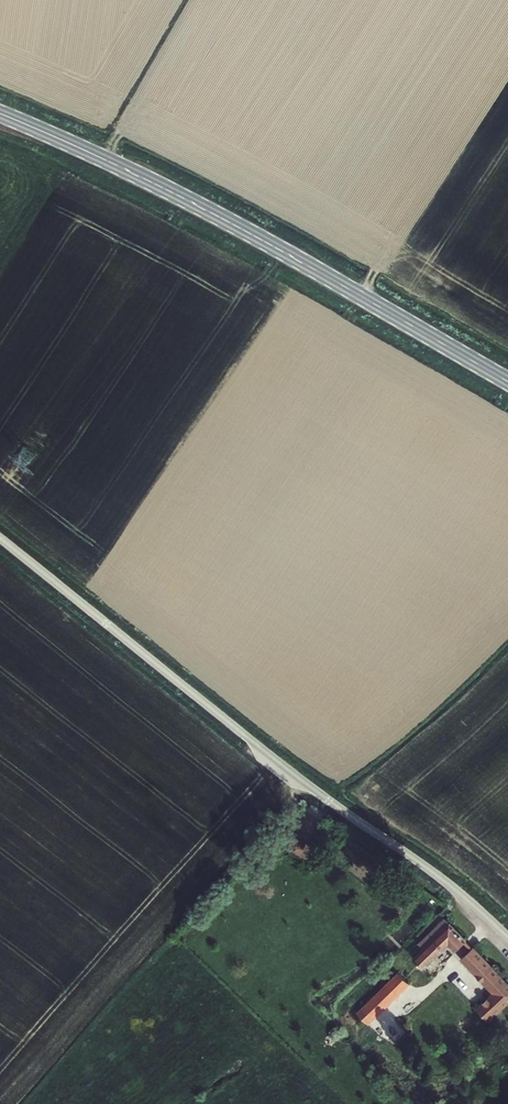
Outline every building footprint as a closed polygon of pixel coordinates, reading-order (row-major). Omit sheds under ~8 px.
[(423,946),(413,956),(424,966),(449,943),(455,949),(464,941),(466,939),(468,937),(451,920),(449,921),(444,916),(418,941),(423,946)] [(471,948),(473,946),(466,939),(464,941),(471,948)] [(461,957),(492,992),(476,1006),(489,1020),(507,1003),(507,980),(474,944),(473,946),(471,948),(461,957)] [(398,971),(356,1011),(368,1024),(410,983),(398,971)]
